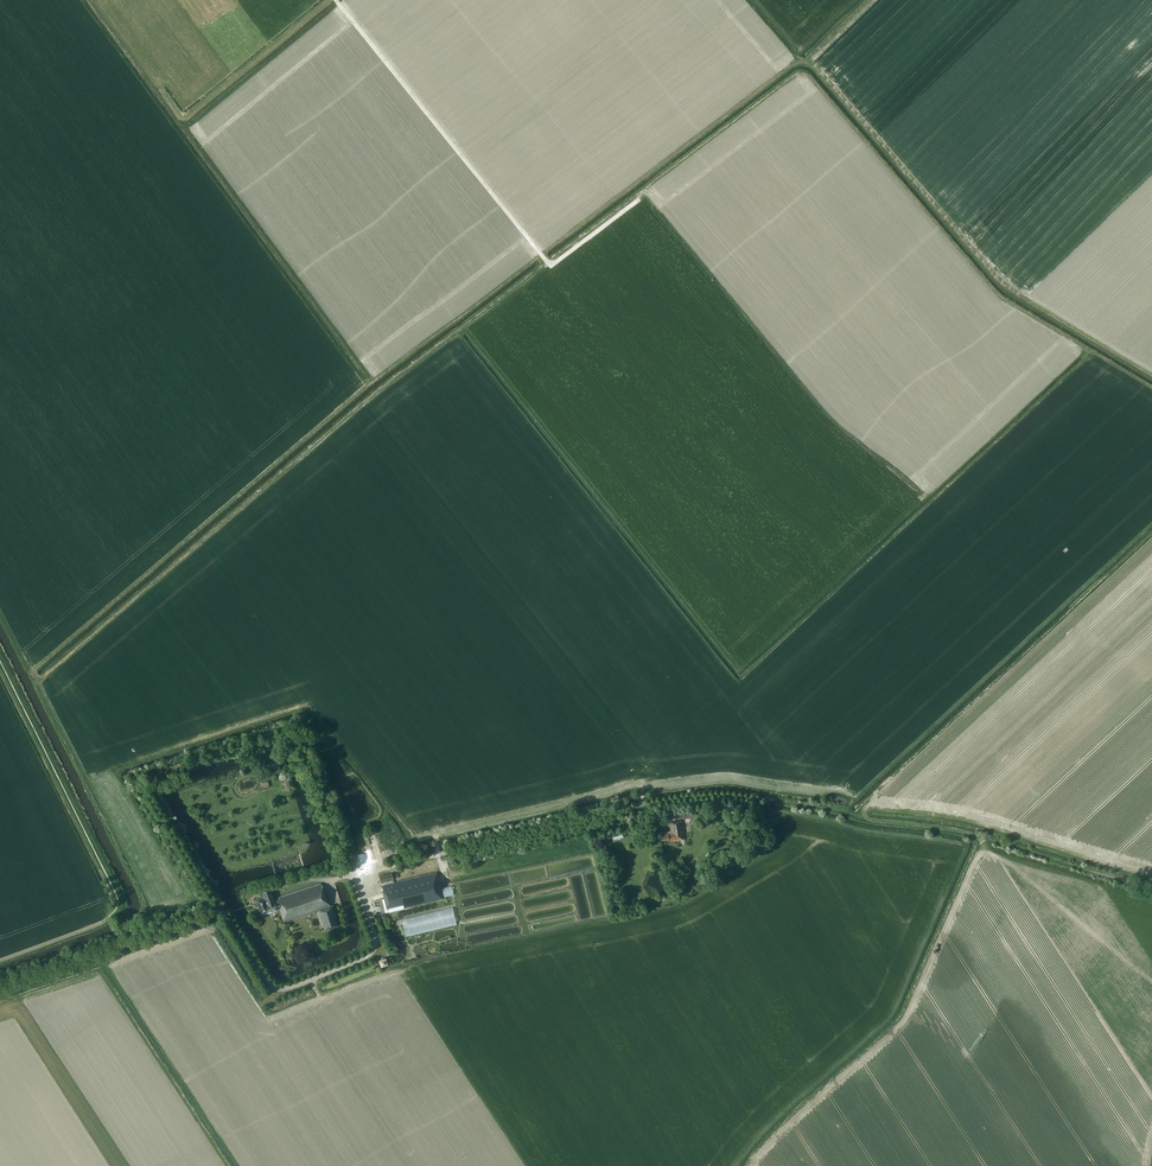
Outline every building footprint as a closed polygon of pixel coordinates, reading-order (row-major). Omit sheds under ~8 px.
[(696,819),(694,809),(681,811),(682,819),(690,818),(691,820),(696,819)] [(685,839),(683,820),(670,822),(672,831),(661,832),(663,842),(685,839)] [(443,899),(437,873),(399,882),(397,873),(392,874),(392,873),(379,876),(388,912),(443,899)] [(330,906),(321,883),(279,897),(279,899),(274,901),(270,889),(262,891),(264,897),(256,900),(261,914),(279,908),(284,922),(319,911),(325,930),(339,925),(332,905),(330,906)] [(452,886),(443,888),(444,897),(454,895),(452,886)] [(402,919),(406,937),(457,924),(452,907),(402,919)]
